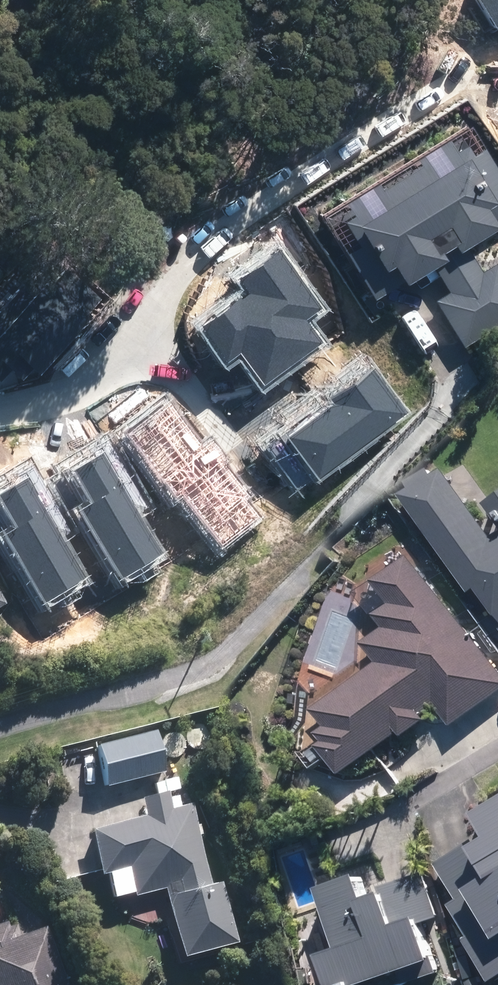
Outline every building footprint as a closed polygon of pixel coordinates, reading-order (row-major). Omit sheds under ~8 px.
[(478,225),(497,213),(497,193),(455,123),(328,200),(336,213),(325,219),(336,238),(343,234),(364,269),(371,265),(382,284),(424,258),(421,252),(433,244),(436,250),(478,225)] [(418,296),(450,349),(497,320),(497,291),(479,260),(466,267),(452,245),(417,266),(431,289),(418,296)] [(484,595),(497,617),(497,506),(484,515),(458,475),(450,481),(444,472),(420,488),(425,497),(416,503),(478,598),(484,595)] [(427,717),(438,710),(452,728),(497,695),(497,669),(419,559),(382,586),(399,609),(385,618),(394,631),(373,646),(387,665),(320,712),(331,728),(321,735),(328,746),(322,750),(342,778),(401,736),(405,740),(431,722),(427,717)] [(84,750),(96,791),(156,774),(144,733),(84,750)] [(103,875),(109,900),(129,895),(130,898),(160,890),(162,899),(179,960),(234,943),(215,882),(205,886),(181,808),(164,813),(158,793),(134,801),(139,816),(84,833),(96,877),(103,875)] [(436,866),(458,901),(448,907),(467,936),(461,939),(490,984),(496,984),(497,983),(497,804),(473,819),(483,836),(436,866)] [(340,953),(321,960),(329,984),(385,984),(399,980),(400,984),(407,984),(437,975),(420,925),(439,919),(424,873),(378,889),(381,898),(364,903),(356,880),(319,893),(340,953)] [(41,921),(7,930),(4,922),(0,923),(0,984),(59,984),(42,922),(41,921)]
